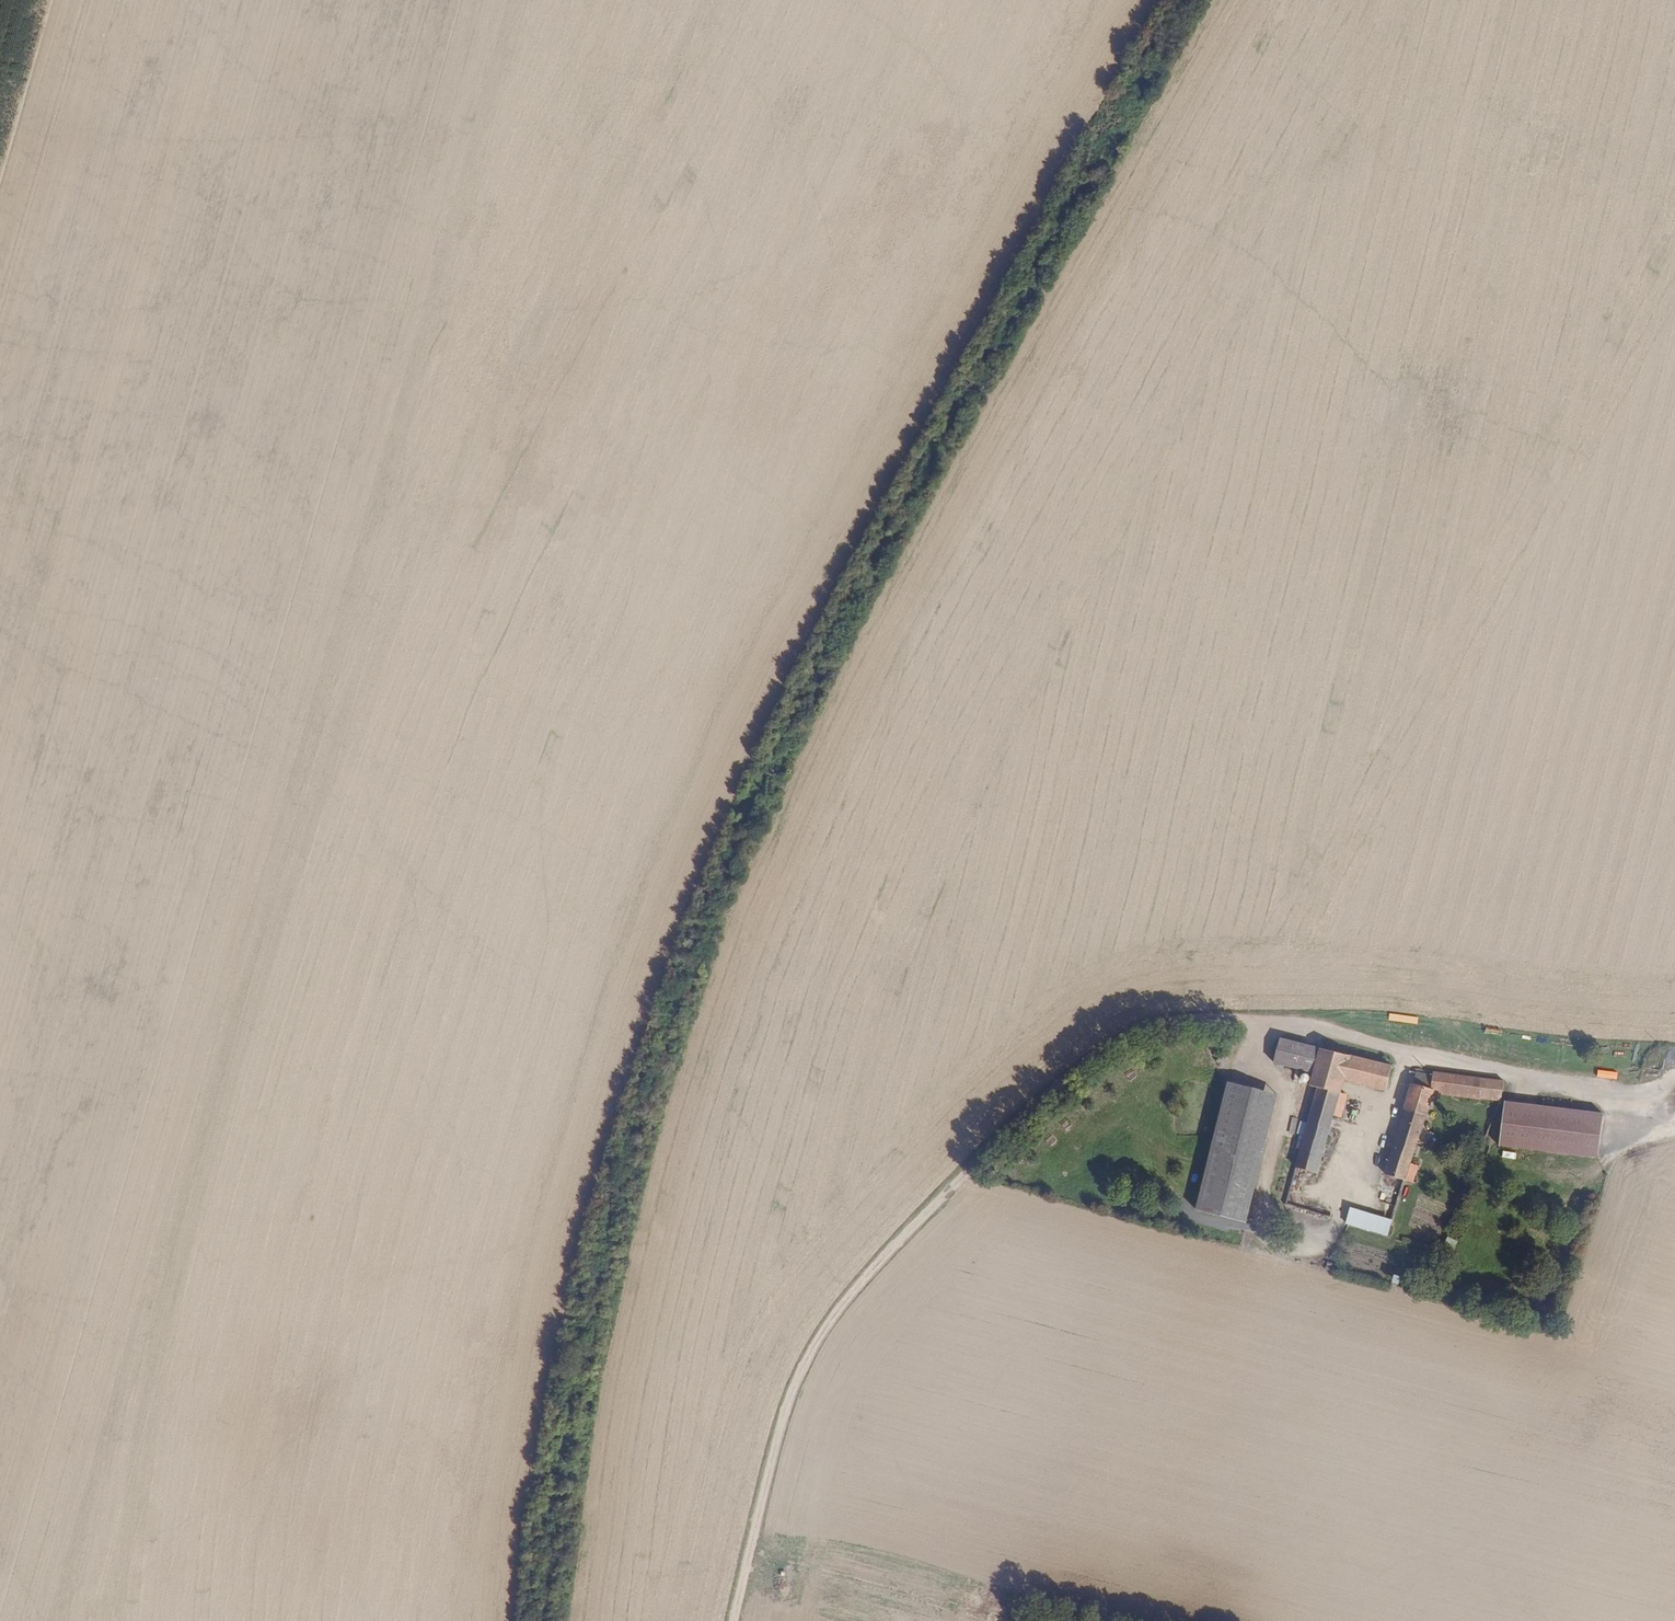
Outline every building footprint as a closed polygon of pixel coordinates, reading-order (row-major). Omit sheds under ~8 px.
[(1443,1026),(1444,1021),(1415,1016),(1414,1022),(1443,1026)] [(1380,1071),(1285,1052),(1278,1078),(1300,1083),(1297,1098),(1302,1098),(1282,1195),(1306,1200),(1314,1163),(1322,1164),(1330,1124),(1327,1123),(1333,1091),(1375,1100),(1380,1071)] [(1470,1099),(1470,1101),(1502,1102),(1503,1078),(1470,1078),(1470,1085),(1470,1099)] [(1280,1095),(1230,1082),(1198,1205),(1248,1218),(1280,1095)] [(1470,1085),(1423,1083),(1423,1095),(1470,1099),(1470,1085)] [(1593,1100),(1509,1091),(1501,1144),(1587,1153),(1593,1100)] [(1408,1147),(1423,1095),(1405,1094),(1370,1220),(1386,1225),(1400,1174),(1408,1175),(1415,1149),(1408,1147)]
